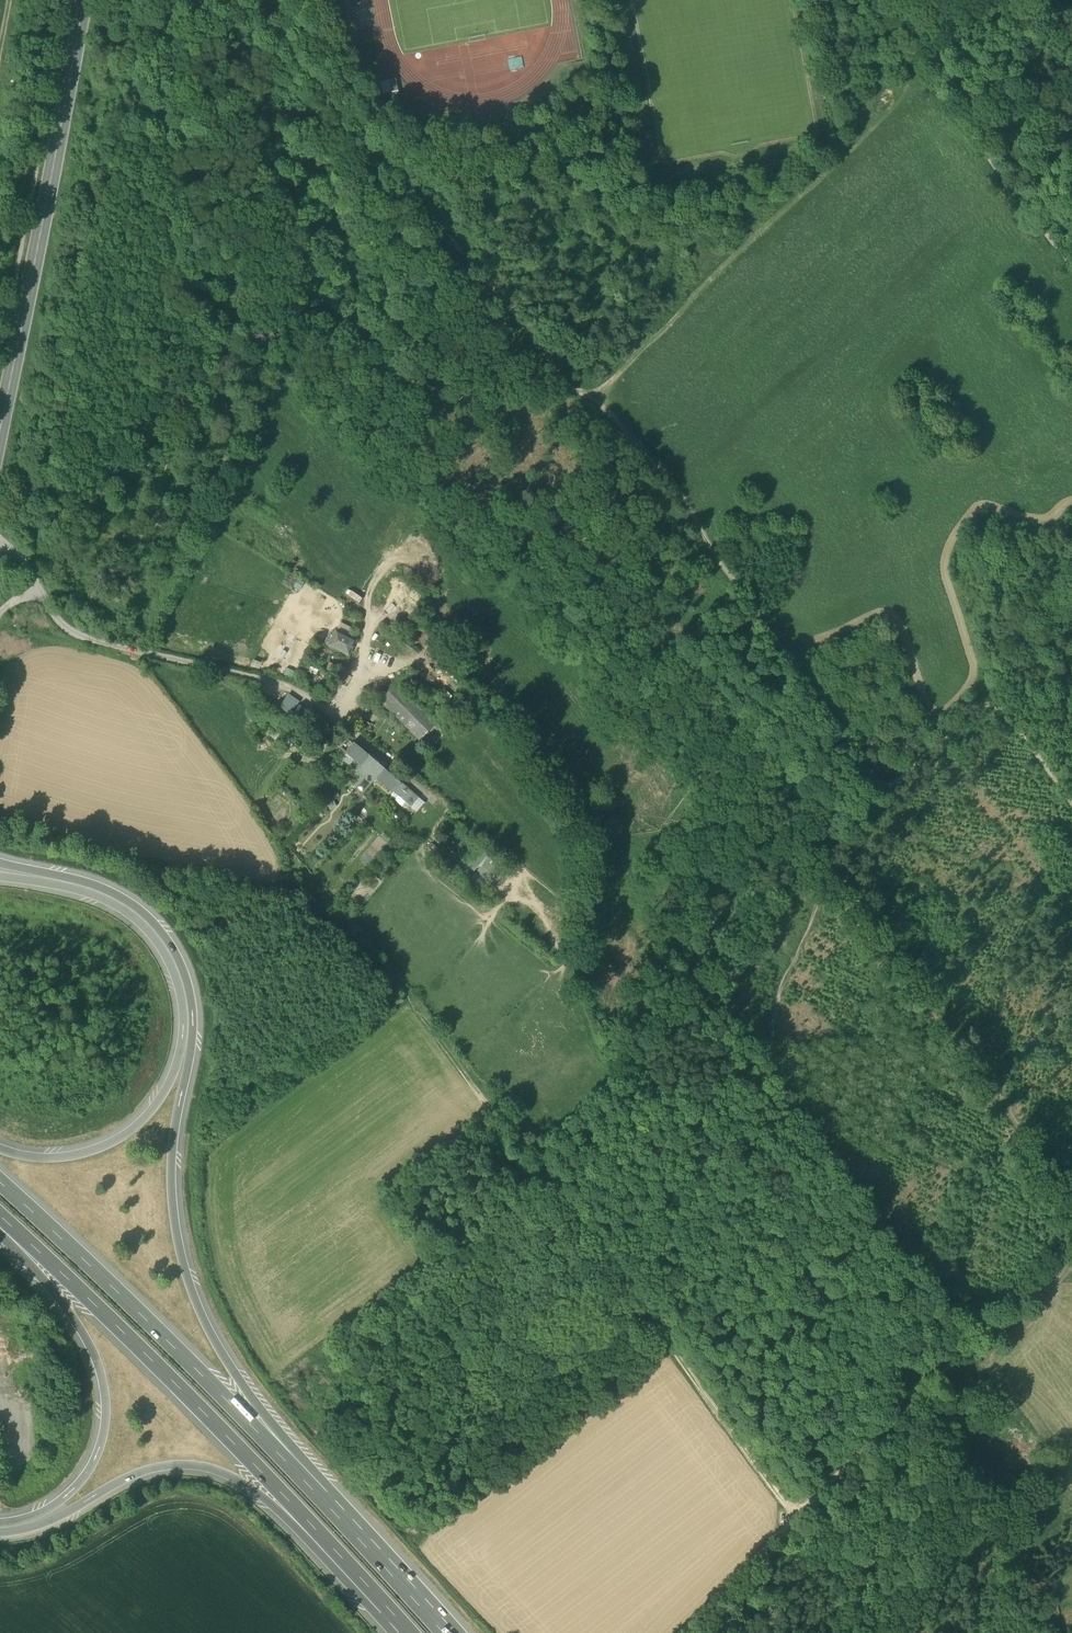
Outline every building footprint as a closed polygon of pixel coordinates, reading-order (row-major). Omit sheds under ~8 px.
[(396,78),(390,79),(392,92),(394,99),(400,98),(396,78)] [(390,79),(381,81),(384,94),(392,92),(390,79)] [(381,81),(375,82),(377,95),(384,94),(381,81)] [(328,646),(348,656),(355,641),(336,631),(328,646)] [(379,700),(420,740),(437,723),(396,683),(379,700)] [(347,751),(394,791),(401,782),(355,742),(347,751)] [(394,791),(411,806),(419,797),(401,782),(394,791)] [(485,883),(497,864),(487,859),(475,877),(485,883)]
